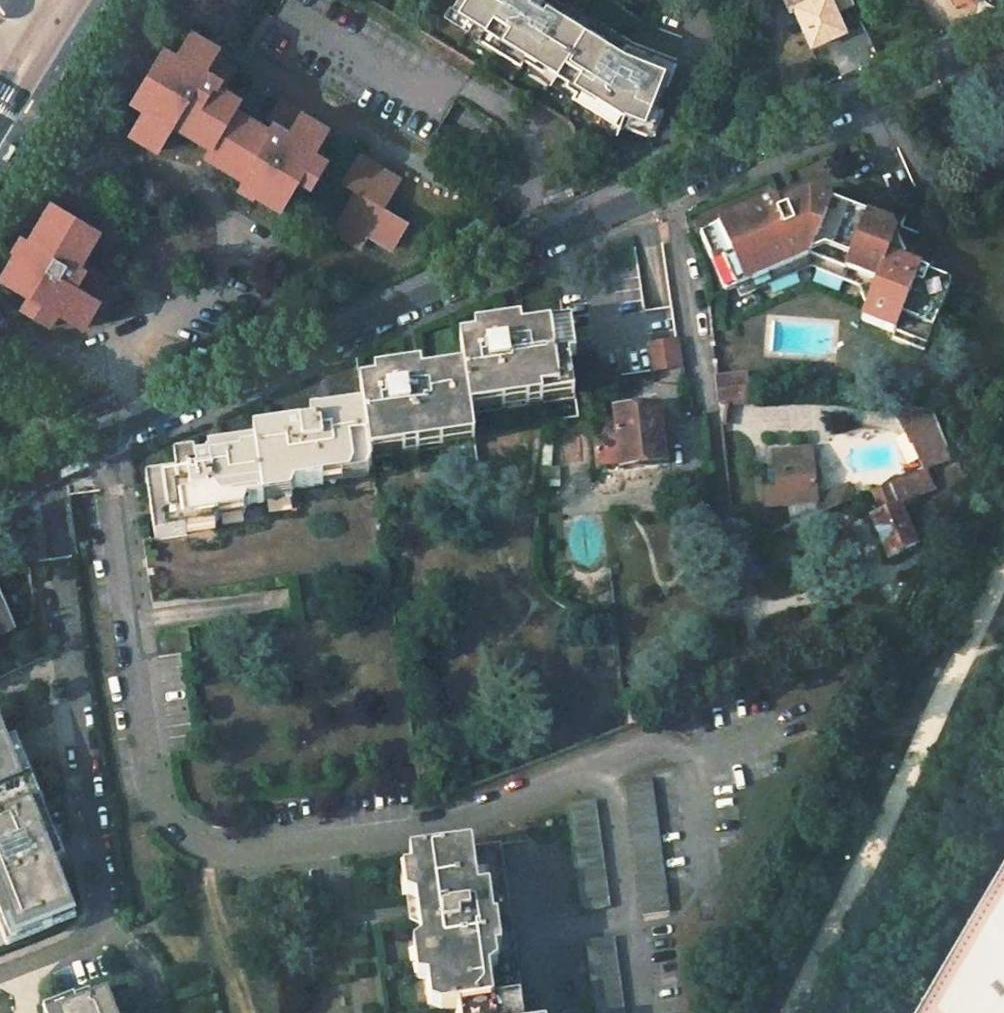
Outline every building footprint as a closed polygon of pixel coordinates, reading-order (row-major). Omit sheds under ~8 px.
[(587,19),(561,4),(558,9),(543,0),(453,0),(450,5),(483,25),(477,35),(518,61),(521,55),(538,65),(542,60),(556,68),(568,76),(564,81),(575,88),(572,94),(618,122),(623,110),(650,120),(661,91),(655,88),(664,66),(649,60),(652,54),(625,43),(621,49),(609,41),(612,35),(587,19)] [(178,60),(165,52),(133,105),(147,113),(132,135),(159,151),(173,127),(224,158),(218,167),(244,182),(238,192),(252,200),(254,198),(279,213),(296,184),(310,193),(327,165),(313,157),(328,133),(280,105),(269,124),(274,127),(269,134),(236,113),(241,104),(218,90),(222,82),(227,86),(237,72),(215,58),(220,52),(193,35),(178,60)] [(661,91),(673,62),(652,54),(649,60),(664,66),(655,88),(661,91)] [(398,184),(358,161),(341,188),(355,196),(366,202),(360,211),(350,204),(331,234),(357,250),(365,238),(388,253),(405,226),(377,210),(380,205),(384,206),(398,184)] [(813,255),(851,271),(875,281),(880,304),(865,307),(856,324),(887,338),(890,332),(919,346),(943,295),(900,272),(902,268),(887,261),(895,249),(896,248),(891,228),(813,193),(795,202),(782,207),(778,199),(703,233),(729,290),(740,286),(742,273),(756,266),(769,274),(813,255)] [(778,199),(782,207),(795,202),(791,194),(778,199)] [(355,196),(350,204),(360,211),(366,202),(355,196)] [(18,254),(2,279),(32,297),(24,310),(51,325),(59,313),(83,327),(99,301),(96,299),(108,278),(82,262),(100,232),(53,203),(30,242),(23,238),(16,251),(18,254)] [(887,261),(902,268),(909,255),(895,249),(887,261)] [(813,255),(769,274),(756,266),(742,273),(740,286),(729,290),(734,302),(816,266),(860,286),(865,307),(880,304),(875,281),(851,271),(813,255)] [(570,384),(564,327),(521,334),(524,344),(509,345),(509,335),(495,337),(494,330),(474,333),(474,340),(459,343),(464,372),(468,402),(481,400),(482,406),(560,394),(560,385),(570,384)] [(885,342),(914,357),(919,346),(890,332),(887,338),(885,342)] [(521,334),(509,335),(509,345),(524,344),(521,334)] [(682,341),(652,343),(655,373),(685,371),(682,341)] [(468,402),(464,372),(430,376),(432,386),(415,388),(414,378),(401,380),(401,374),(377,376),(379,383),(361,385),(364,410),(369,445),(382,444),(383,449),(463,439),(461,432),(473,431),(470,415),(468,402)] [(719,403),(751,399),(748,375),(716,378),(719,403)] [(430,376),(414,378),(415,388),(432,386),(430,376)] [(510,409),(538,404),(573,400),(570,384),(560,385),(560,394),(482,406),(481,400),(468,402),(470,415),(501,410),(501,408),(510,407),(510,409)] [(598,467),(619,464),(620,467),(666,461),(661,409),(611,414),(613,429),(608,433),(609,441),(596,443),(598,467)] [(909,409),(929,472),(951,463),(931,411),(909,409)] [(256,440),(264,494),(293,489),(292,480),(319,477),(318,469),(372,461),(371,458),(369,445),(364,410),(320,416),(321,426),(302,429),(301,424),(255,431),(256,440)] [(463,439),(383,449),(382,444),(369,445),(371,458),(406,454),(405,450),(416,449),(416,452),(443,449),(474,445),(473,431),(461,432),(463,439)] [(264,494),(256,440),(227,444),(228,452),(208,454),(177,458),(178,469),(152,473),(159,533),(224,522),(223,512),(266,505),(264,494)] [(228,452),(227,444),(207,446),(208,454),(228,452)] [(817,504),(811,455),(777,459),(778,473),(766,474),(769,509),(782,508),(817,504)] [(319,477),(349,473),(373,469),(372,461),(318,469),(319,477)] [(871,495),(881,519),(870,524),(885,562),(911,550),(896,510),(932,495),(924,474),(871,495)] [(828,515),(858,499),(848,482),(819,497),(828,515)] [(0,608),(0,634),(10,630),(0,608)] [(3,941),(74,913),(60,878),(58,879),(47,853),(57,849),(41,809),(34,812),(6,743),(0,745),(0,932),(3,941)] [(668,919),(645,789),(618,793),(640,924),(668,919)] [(605,909),(588,805),(561,810),(577,913),(605,909)] [(497,844),(408,857),(426,984),(440,989),(444,1012),(448,1012),(474,1009),(475,1012),(520,1012),(497,844)] [(910,1012),(1003,1012),(1003,855),(910,1012)] [(610,938),(582,942),(594,1012),(622,1012),(610,938)] [(102,995),(59,1012),(110,1012),(102,995)]
